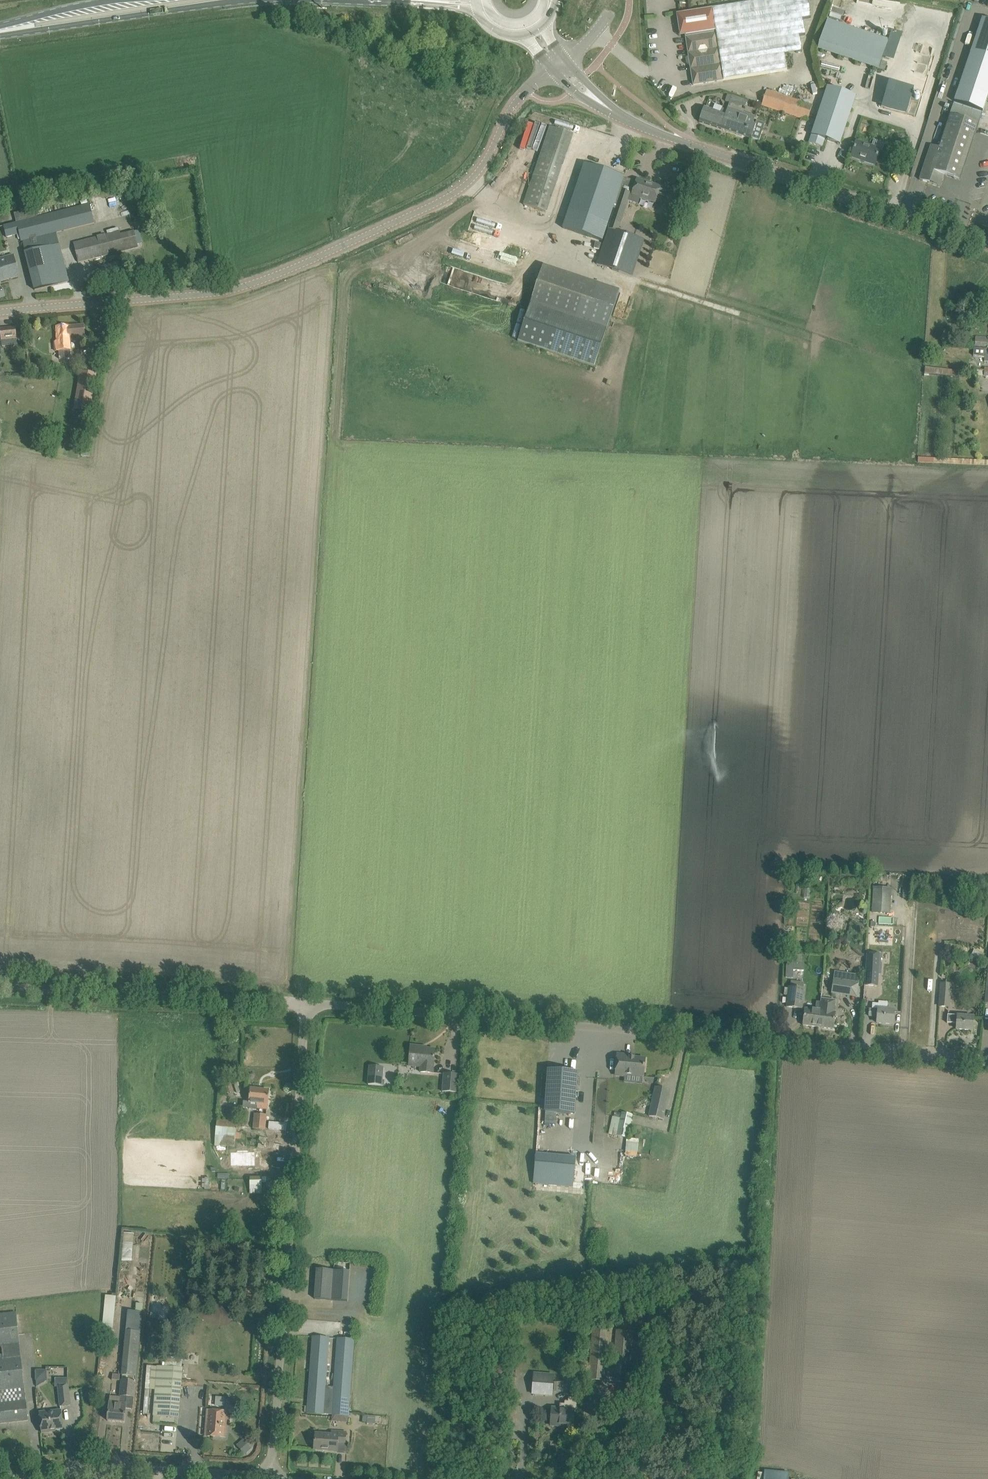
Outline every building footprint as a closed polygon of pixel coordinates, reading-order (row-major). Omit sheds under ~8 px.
[(693,85),(787,71),(776,0),(768,0),(682,13),(693,85)] [(827,20),(818,50),(879,70),(889,41),(898,44),(909,11),(879,1),(868,34),(827,20)] [(956,19),(956,12),(929,9),(929,15),(956,19)] [(954,104),(982,113),(987,95),(987,22),(982,20),(954,104)] [(813,132),(809,143),(818,146),(819,144),(823,145),(825,140),(827,141),(840,145),(856,96),(828,87),(813,132)] [(767,90),(761,106),(814,124),(818,110),(812,108),(813,105),(767,90)] [(731,97),(729,103),(731,104),(741,107),(741,106),(743,100),(731,97)] [(911,101),(906,115),(907,115),(915,117),(919,103),(911,101)] [(923,181),(926,178),(928,179),(927,182),(940,187),(944,175),(960,181),(982,115),(953,105),(939,148),(931,145),(919,180),(923,181)] [(704,107),(699,122),(751,139),(751,138),(759,141),(765,124),(757,121),(756,125),(753,124),(756,117),(739,111),(728,108),(727,110),(722,109),(720,113),(704,107)] [(542,211),(553,181),(558,182),(566,157),(574,135),(550,127),(543,150),(524,205),(542,211)] [(864,161),(875,165),(876,163),(877,160),(881,148),(857,141),(851,157),(860,160),(860,159),(865,161),(864,161)] [(562,228),(602,242),(624,178),(624,177),(584,164),(562,228)] [(628,201),(638,204),(640,198),(655,203),(661,187),(637,179),(632,194),(622,190),(597,265),(632,276),(629,275),(640,239),(617,232),(628,201)] [(30,270),(35,290),(69,282),(56,233),(73,229),(95,224),(90,204),(36,217),(34,208),(10,214),(12,221),(16,220),(16,222),(3,225),(6,238),(20,234),(21,242),(22,242),(30,270)] [(73,243),(78,262),(144,246),(141,236),(135,237),(134,231),(121,234),(120,231),(83,241),(73,243)] [(19,276),(13,255),(0,259),(0,282),(19,276)] [(530,304),(606,330),(619,292),(542,267),(530,304)] [(530,304),(518,341),(594,366),(606,330),(530,304)] [(979,323),(987,323),(987,316),(970,315),(970,320),(979,321),(979,323)] [(59,351),(60,359),(71,358),(70,351),(72,351),(71,337),(85,336),(84,325),(69,326),(57,327),(58,342),(55,342),(55,351),(59,351)] [(16,328),(0,329),(1,339),(2,341),(17,340),(16,328)] [(974,349),(987,350),(987,347),(987,338),(987,337),(975,336),(975,339),(974,349)] [(973,357),(984,358),(984,362),(987,363),(987,347),(987,350),(974,349),(973,349),(973,357)] [(43,363),(36,359),(30,371),(37,374),(43,363)] [(960,371),(925,367),(924,374),(960,378),(960,371)] [(976,376),(987,377),(987,368),(984,367),(984,371),(976,370),(976,376)] [(90,413),(94,387),(79,385),(75,410),(90,413)] [(873,888),(872,913),(890,914),(891,888),(873,888)] [(965,902),(964,909),(985,911),(986,901),(968,899),(968,903),(965,902)] [(868,954),(866,986),(877,986),(878,974),(880,974),(881,963),(880,963),(880,958),(881,958),(881,955),(868,954)] [(794,963),(794,955),(787,955),(786,977),(793,978),(793,971),(804,971),(804,964),(794,963)] [(842,981),(833,979),(831,993),(848,996),(851,976),(843,975),(842,981)] [(790,987),(789,987),(787,1007),(802,1009),(804,989),(803,989),(804,983),(791,981),(790,987)] [(951,984),(940,983),(939,1007),(949,1007),(951,984)] [(816,1010),(805,1008),(803,1025),(818,1027),(819,1024),(820,1024),(820,1022),(822,1003),(823,999),(821,999),(821,1002),(817,1002),(816,1010)] [(822,1003),(820,1022),(820,1024),(819,1024),(818,1027),(833,1029),(835,1013),(834,1012),(835,1000),(823,999),(822,1003)] [(877,1023),(893,1024),(894,1011),(878,1009),(878,1004),(870,1004),(869,1016),(877,1017),(877,1023)] [(956,1029),(972,1030),(973,1017),(948,1015),(947,1023),(957,1024),(956,1029)] [(422,1047),(411,1046),(409,1066),(421,1067),(420,1073),(432,1074),(433,1063),(434,1064),(435,1050),(422,1049),(422,1047)] [(634,1058),(630,1058),(630,1055),(617,1054),(615,1074),(644,1077),(646,1059),(635,1058),(634,1058)] [(369,1066),(368,1085),(383,1086),(384,1067),(369,1066)] [(548,1070),(545,1112),(575,1114),(578,1072),(548,1070)] [(442,1092),(458,1093),(460,1075),(444,1074),(442,1092)] [(656,1087),(654,1097),(649,1117),(663,1119),(669,1090),(656,1087)] [(250,1103),(249,1109),(257,1109),(257,1108),(267,1109),(269,1091),(251,1089),(249,1103),(250,1103)] [(618,1128),(629,1131),(632,1115),(621,1112),(618,1128)] [(252,1129),(265,1130),(266,1115),(254,1114),(252,1129)] [(214,1146),(235,1147),(237,1121),(216,1119),(214,1146)] [(627,1138),(626,1155),(639,1156),(640,1138),(627,1138)] [(230,1168),(255,1168),(255,1152),(230,1152),(230,1168)] [(536,1154),(534,1178),(545,1179),(574,1182),(576,1158),(548,1155),(536,1154)] [(249,1193),(261,1193),(261,1178),(249,1177),(249,1193)] [(133,1261),(134,1232),(124,1232),(122,1261),(133,1261)] [(314,1299),(347,1301),(349,1271),(317,1269),(314,1299)] [(28,1421),(27,1411),(16,1311),(0,1313),(0,1347),(1,1347),(2,1356),(0,1357),(0,1424),(28,1421)] [(606,1364),(609,1330),(593,1328),(589,1380),(628,1383),(632,1332),(617,1330),(614,1365),(606,1364)] [(317,1414),(348,1416),(354,1340),(337,1338),(332,1404),(324,1404),(325,1388),(329,1338),(312,1337),(307,1413),(317,1414)] [(156,1382),(181,1384),(182,1369),(157,1367),(156,1382)] [(46,1368),(35,1370),(38,1384),(49,1382),(46,1368)] [(533,1384),(532,1394),(552,1395),(554,1375),(534,1374),(533,1384)] [(58,1387),(60,1406),(70,1405),(67,1380),(55,1381),(56,1387),(58,1387)] [(124,1423),(127,1396),(134,1397),(135,1387),(135,1383),(123,1381),(121,1397),(110,1396),(108,1421),(124,1423)] [(151,1381),(148,1415),(178,1418),(181,1384),(156,1382),(151,1381)] [(571,1395),(579,1396),(580,1382),(572,1381),(571,1395)] [(560,1404),(559,1409),(552,1408),(551,1425),(573,1427),(574,1413),(577,1413),(578,1398),(568,1398),(568,1401),(565,1401),(564,1404),(560,1404)] [(51,1430),(63,1429),(61,1410),(40,1413),(42,1433),(52,1432),(51,1430)] [(227,1412),(217,1411),(208,1411),(206,1433),(212,1434),(211,1436),(225,1437),(227,1412)] [(367,1424),(375,1425),(376,1416),(368,1416),(367,1423),(367,1424)] [(345,1444),(346,1434),(346,1433),(332,1432),(332,1435),(316,1433),(314,1450),(337,1451),(338,1443),(345,1444)] [(249,1438),(246,1442),(243,1439),(236,1446),(245,1455),(252,1449),(250,1447),(254,1443),(249,1438)] [(764,1478),(788,1478),(789,1473),(765,1470),(764,1478)] [(691,1471),(690,1478),(703,1478),(703,1472),(691,1471)]
